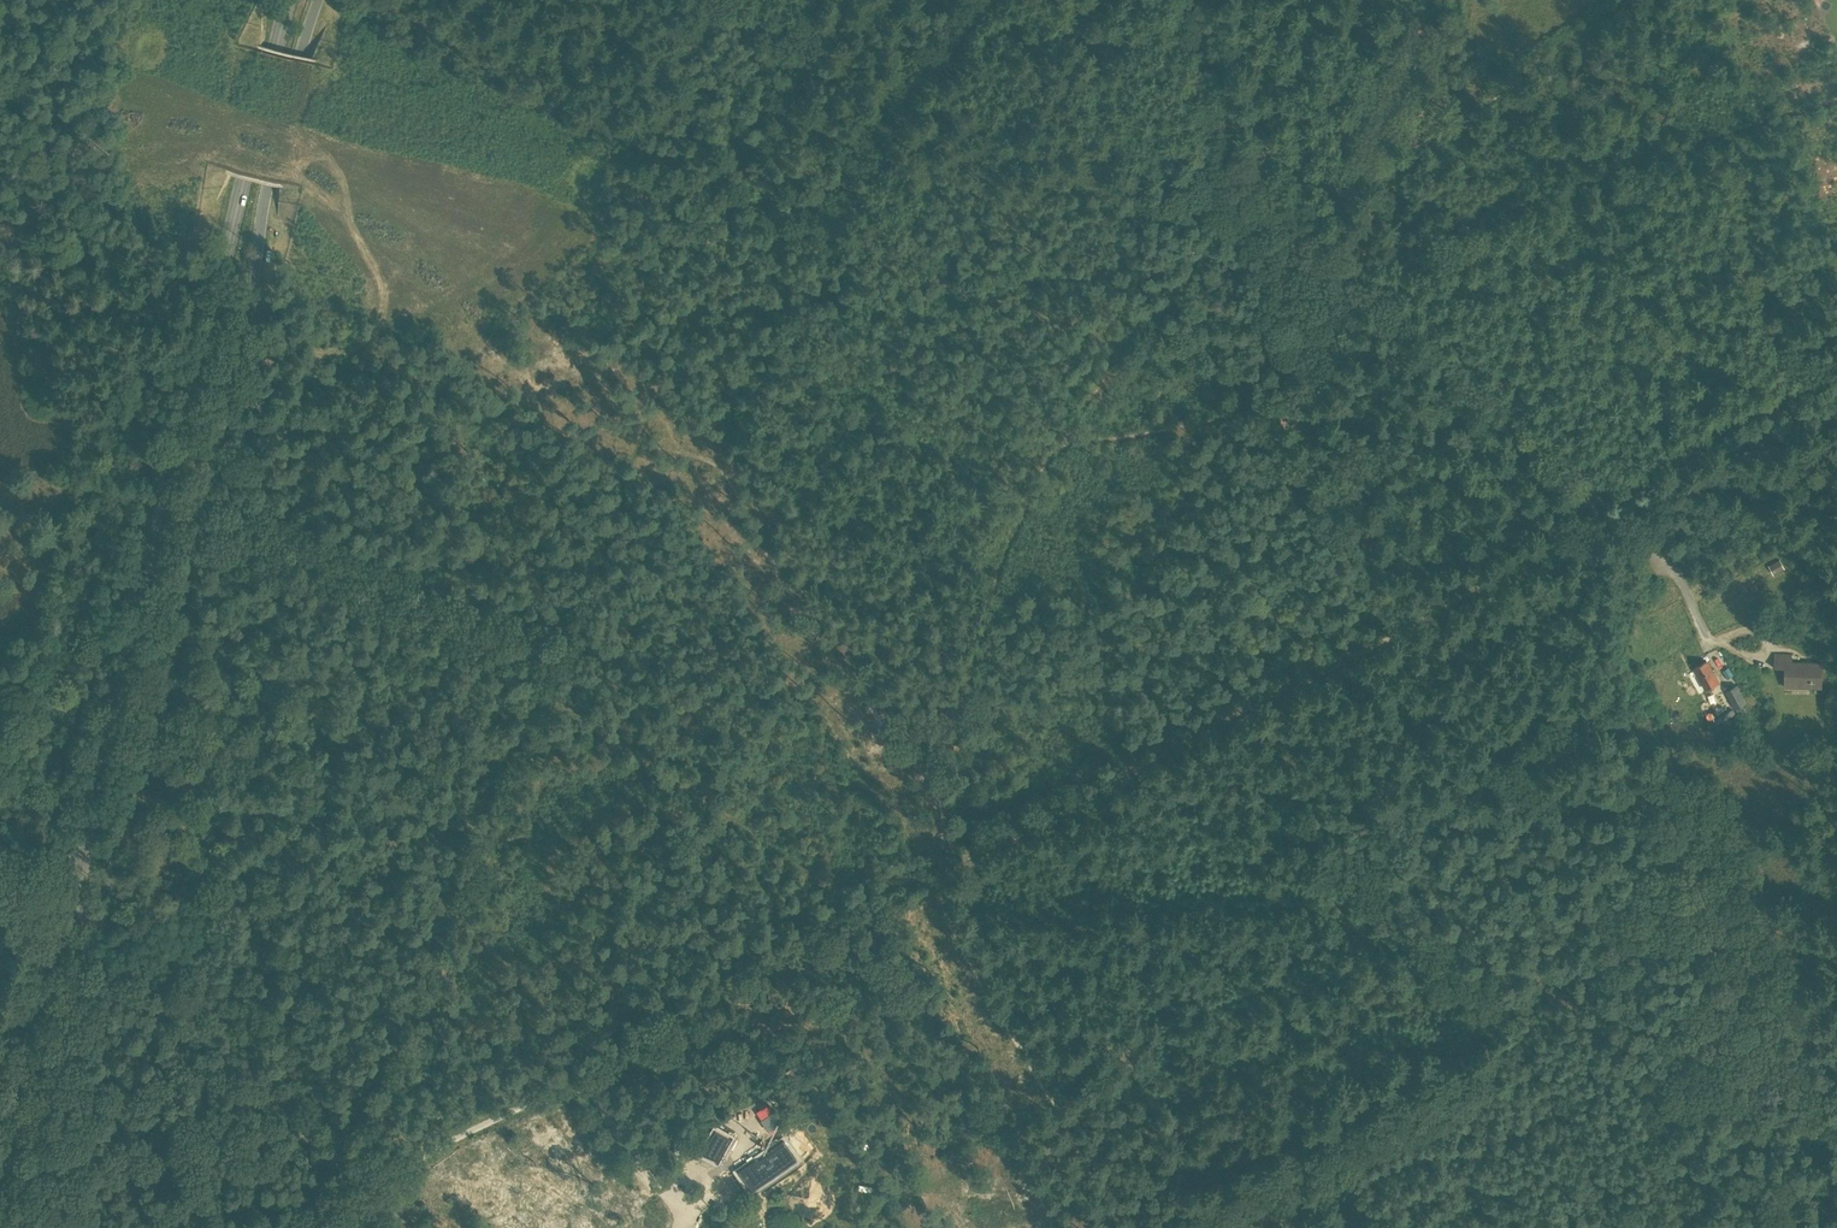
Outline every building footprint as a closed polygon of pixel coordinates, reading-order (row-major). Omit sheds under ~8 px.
[(189,286),(179,283),(177,291),(186,294),(189,286)] [(1773,575),(1785,569),(1780,559),(1768,565),(1773,575)] [(1820,687),(1821,663),(1791,663),(1791,655),(1774,654),(1774,668),(1786,668),(1785,687),(1820,687)] [(1706,689),(1718,683),(1706,661),(1695,668),(1706,689)] [(1747,703),(1737,685),(1725,691),(1727,694),(1722,697),(1726,704),(1731,701),(1739,716),(1746,711),(1742,705),(1747,703)] [(1717,724),(1736,714),(1733,709),(1714,719),(1717,724)] [(714,1132),(704,1150),(715,1156),(725,1138),(714,1132)] [(757,1159),(744,1167),(752,1178),(752,1179),(753,1180),(754,1181),(755,1181),(756,1181),(757,1182),(758,1182),(759,1182),(759,1181),(760,1181),(761,1181),(762,1181),(762,1180),(763,1180),(763,1179),(764,1178),(765,1177),(766,1176),(767,1175),(768,1174),(769,1173),(770,1173),(771,1172),(773,1172),(774,1171),(775,1171),(777,1171),(778,1171),(779,1170),(780,1170),(781,1169),(782,1169),(783,1168),(784,1167),(785,1166),(786,1165),(787,1164),(787,1163),(788,1162),(788,1161),(788,1160),(789,1158),(789,1157),(788,1156),(788,1155),(788,1154),(788,1152),(787,1151),(787,1150),(781,1142),(769,1150),(769,1151),(768,1152),(768,1153),(767,1154),(766,1155),(765,1155),(764,1156),(763,1157),(762,1157),(761,1158),(760,1158),(759,1158),(758,1158),(757,1159)]
